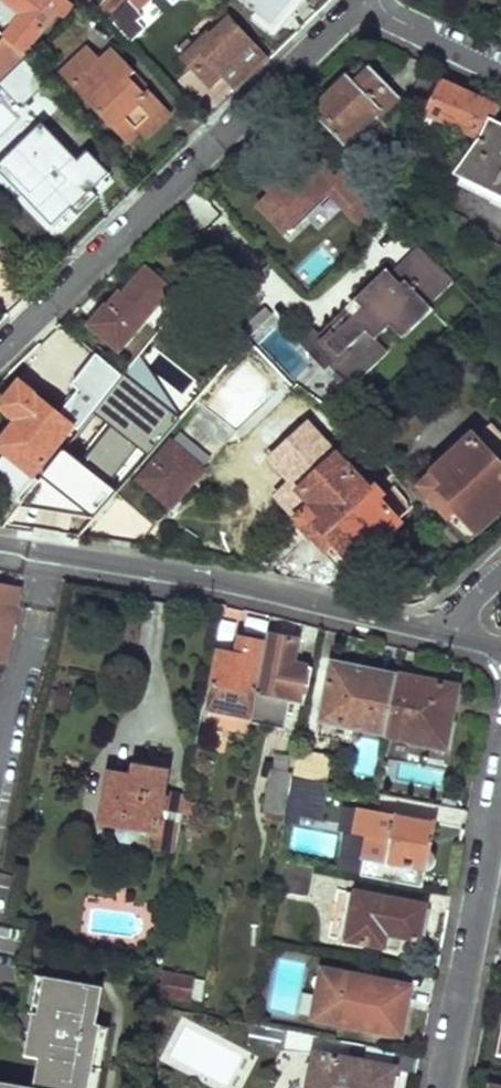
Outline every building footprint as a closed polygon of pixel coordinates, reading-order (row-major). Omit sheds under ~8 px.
[(4,40),(4,41),(24,61),(58,16),(64,18),(78,0),(77,0),(36,0),(4,40)] [(131,0),(112,0),(105,8),(136,44),(150,29),(144,23),(149,18),(146,14),(131,0)] [(146,14),(159,1),(159,0),(131,0),(146,14)] [(273,28),(296,0),(240,0),(273,28)] [(181,51),(200,76),(210,67),(237,95),(271,61),(232,18),(200,50),(191,40),(181,51)] [(4,41),(0,45),(0,68),(9,78),(12,75),(25,62),(24,61),(4,41)] [(64,79),(119,137),(130,126),(140,136),(146,143),(172,117),(148,93),(146,95),(133,81),(138,77),(117,54),(103,66),(92,52),(64,79)] [(362,64),(313,112),(348,146),(379,116),(383,120),(403,100),(372,69),(370,71),(362,64)] [(24,113),(50,88),(27,65),(1,89),(24,113)] [(133,81),(146,95),(148,93),(150,91),(138,77),(133,81)] [(443,86),(428,119),(448,128),(482,143),(492,121),(497,110),(443,86)] [(448,128),(428,119),(419,139),(439,148),(448,128)] [(456,176),(500,198),(500,126),(492,121),(482,143),(456,176)] [(112,176),(90,154),(81,163),(43,125),(6,160),(13,167),(34,188),(25,198),(54,228),(72,210),(79,217),(95,202),(94,194),(112,176)] [(130,126),(119,137),(128,148),(140,136),(130,126)] [(270,185),(278,194),(266,205),(289,229),(330,188),(299,157),(270,185)] [(34,188),(13,167),(3,176),(25,198),(34,188)] [(431,305),(454,282),(419,247),(392,274),(388,269),(356,300),(365,309),(357,318),(348,309),(319,337),(340,358),(330,367),(331,368),(337,375),(335,378),(342,385),(345,382),(352,390),(390,353),(377,340),(392,326),(404,338),(434,309),(431,305)] [(111,306),(93,328),(125,353),(173,293),(148,274),(129,297),(127,295),(114,309),(111,306)] [(244,349),(276,318),(268,310),(235,341),(244,349)] [(319,337),(314,332),(300,347),(326,373),(331,368),(330,367),(340,358),(319,337)] [(22,424),(3,448),(39,477),(79,429),(25,386),(4,410),(22,424)] [(283,498),(346,570),(398,523),(322,441),(320,443),(315,442),(311,442),(307,442),(303,443),(299,445),(296,447),(293,450),(290,454),(288,457),(287,461),(286,465),(286,469),(286,472),(285,474),(295,487),(283,498)] [(184,442),(166,460),(196,492),(215,475),(184,442)] [(469,539),(500,509),(500,470),(476,443),(425,489),(469,539)] [(147,477),(178,509),(196,492),(166,460),(147,477)] [(0,582),(0,664),(7,666),(22,593),(7,590),(10,572),(2,570),(0,582)] [(269,646),(255,720),(254,726),(285,732),(288,733),(293,700),(301,702),(305,686),(313,688),(316,669),(296,666),(301,643),(270,636),(269,646)] [(214,683),(208,713),(255,720),(269,646),(251,642),(247,658),(222,654),(216,683),(214,683)] [(401,678),(335,663),(324,723),(389,736),(401,678)] [(460,691),(401,678),(389,736),(448,749),(460,691)] [(301,753),(296,780),(327,786),(331,759),(301,753)] [(183,840),(193,788),(170,784),(171,774),(137,769),(135,779),(112,775),(103,826),(119,829),(118,836),(123,845),(136,848),(143,842),(145,833),(163,836),(183,840)] [(275,775),(268,806),(284,809),(290,778),(275,775)] [(296,780),(290,815),(324,822),(330,787),(327,786),(296,780)] [(268,806),(266,815),(282,817),(284,809),(268,806)] [(437,825),(362,809),(359,834),(370,836),(365,859),(428,872),(438,864),(431,853),(437,825)] [(181,853),(183,840),(163,836),(161,850),(181,853)] [(427,908),(357,894),(347,943),(384,951),(387,938),(401,941),(419,945),(427,908)] [(401,941),(387,938),(384,951),(398,954),(401,941)] [(320,993),(328,995),(332,974),(324,972),(320,993)] [(200,1005),(203,977),(165,973),(161,1000),(200,1005)] [(411,989),(332,974),(328,995),(323,1022),(383,1034),(385,1025),(404,1029),(411,989)] [(43,1014),(50,976),(42,975),(34,1012),(38,1013),(43,1014)] [(107,987),(50,976),(43,1014),(38,1013),(30,1055),(44,1058),(38,1087),(0,1080),(0,1087),(93,1087),(105,1025),(100,1024),(107,987)] [(105,1025),(93,1087),(101,1087),(113,1027),(105,1025)] [(285,1031),(252,1025),(249,1045),(282,1051),(285,1031)] [(402,1038),(404,1029),(385,1025),(383,1034),(402,1038)] [(288,1031),(285,1045),(315,1053),(318,1038),(288,1031)] [(315,1055),(309,1087),(393,1087),(396,1070),(315,1055)]
